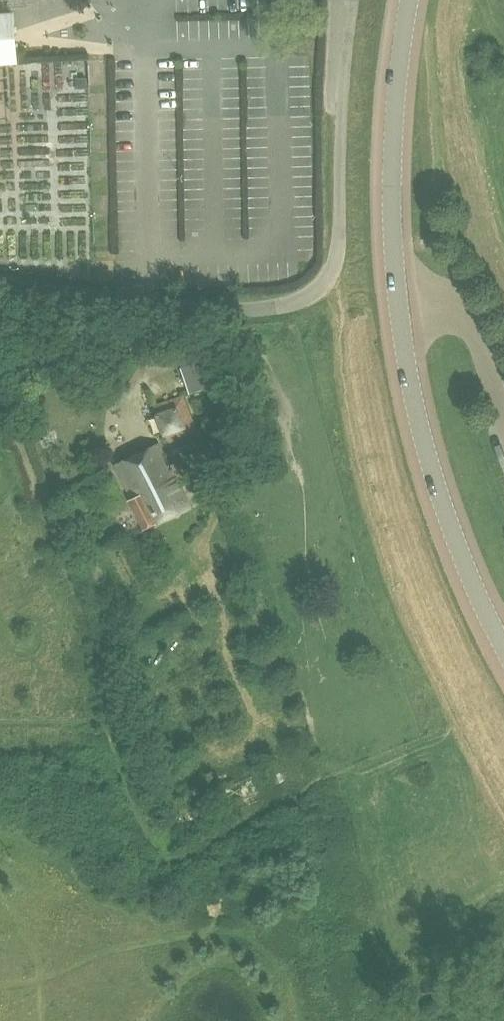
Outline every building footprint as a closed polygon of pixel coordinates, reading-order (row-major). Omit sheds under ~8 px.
[(15,60),(14,35),(11,11),(0,11),(0,62),(15,60)] [(231,378),(212,322),(170,336),(190,392),(231,378)] [(168,398),(184,392),(179,379),(164,385),(168,398)] [(182,395),(153,404),(168,444),(198,433),(182,395)] [(131,498),(128,500),(143,529),(188,505),(157,444),(115,466),(131,498)] [(204,462),(185,472),(197,496),(215,486),(204,462)]
